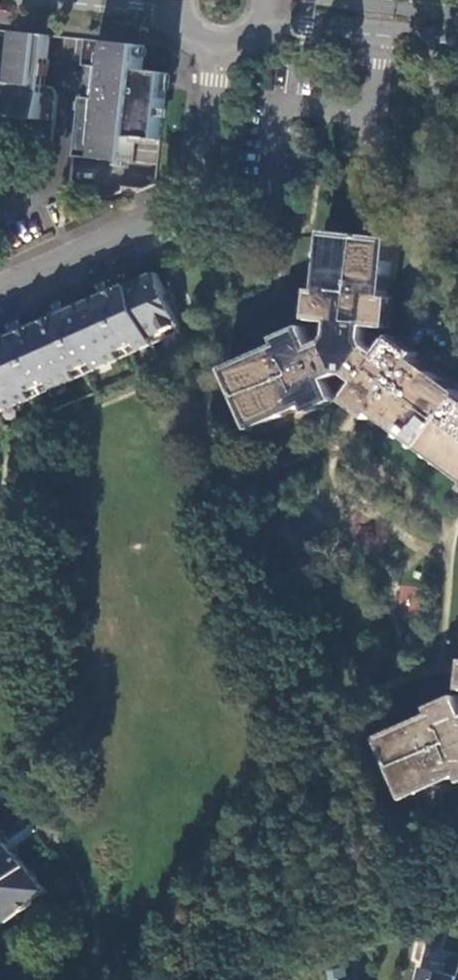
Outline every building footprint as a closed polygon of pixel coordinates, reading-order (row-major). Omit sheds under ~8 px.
[(53,37),(19,33),(14,72),(13,84),(0,82),(0,117),(43,122),(47,88),(48,76),(50,60),(53,37)] [(145,71),(147,46),(101,41),(97,68),(110,69),(109,82),(107,101),(95,99),(94,110),(89,158),(121,162),(135,163),(138,139),(163,141),(168,90),(170,74),(145,71)] [(55,89),(47,88),(43,122),(57,123),(59,97),(55,89)] [(394,241),(376,239),(349,236),(328,233),(318,322),(335,324),(369,328),(385,330),(394,241)] [(182,327),(159,274),(153,277),(140,282),(132,286),(157,338),(182,327)] [(157,338),(132,286),(126,288),(113,294),(108,297),(130,350),(157,338)] [(89,305),(85,307),(108,360),(130,350),(108,297),(100,300),(89,305)] [(108,360),(85,307),(75,311),(63,317),(86,369),(108,360)] [(86,369),(63,317),(58,318),(50,322),(43,325),(66,378),(86,369)] [(368,341),(369,328),(335,324),(334,336),(328,342),(315,347),(329,379),(342,373),(351,375),(362,383),(381,355),(370,347),(368,341)] [(66,378),(43,325),(32,330),(20,335),(42,389),(66,378)] [(20,335),(15,338),(5,342),(0,345),(0,351),(17,400),(42,389),(20,335)] [(309,335),(229,368),(244,402),(256,430),(337,396),(329,379),(315,347),(309,335)] [(457,402),(457,391),(404,351),(391,342),(381,355),(362,383),(352,397),(365,406),(423,449),(457,402)] [(17,400),(0,351),(0,408),(17,400)] [(244,402),(229,368),(223,371),(238,405),(244,402)] [(423,449),(457,475),(457,402),(423,449)] [(383,739),(412,800),(457,780),(457,706),(383,739)] [(9,925),(49,892),(0,831),(0,912),(9,925)] [(453,953),(451,962),(449,970),(420,962),(415,979),(457,979),(457,954),(453,953)]
